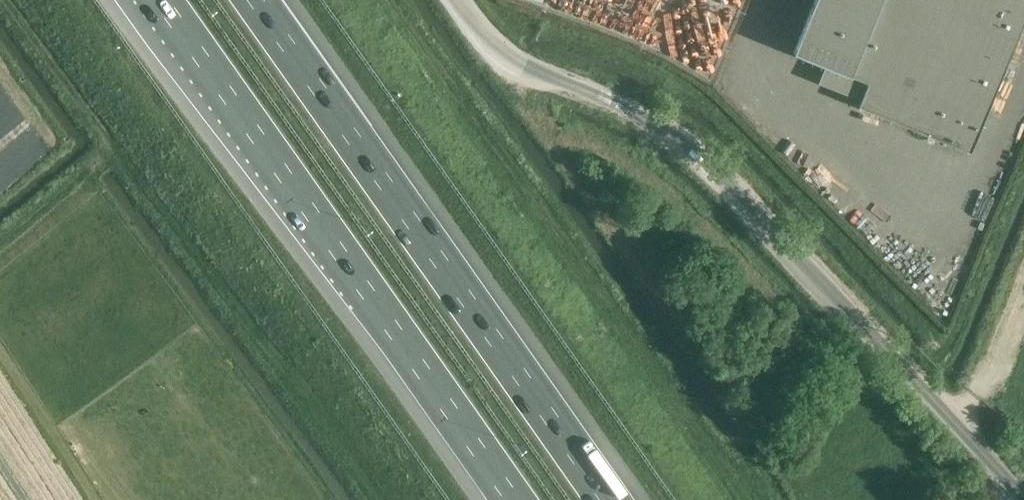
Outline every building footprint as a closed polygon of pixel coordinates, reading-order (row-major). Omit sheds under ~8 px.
[(794,51),(825,64),(817,81),(860,99),(858,105),(971,151),(1023,20),(1023,0),(814,0),(794,51)]
